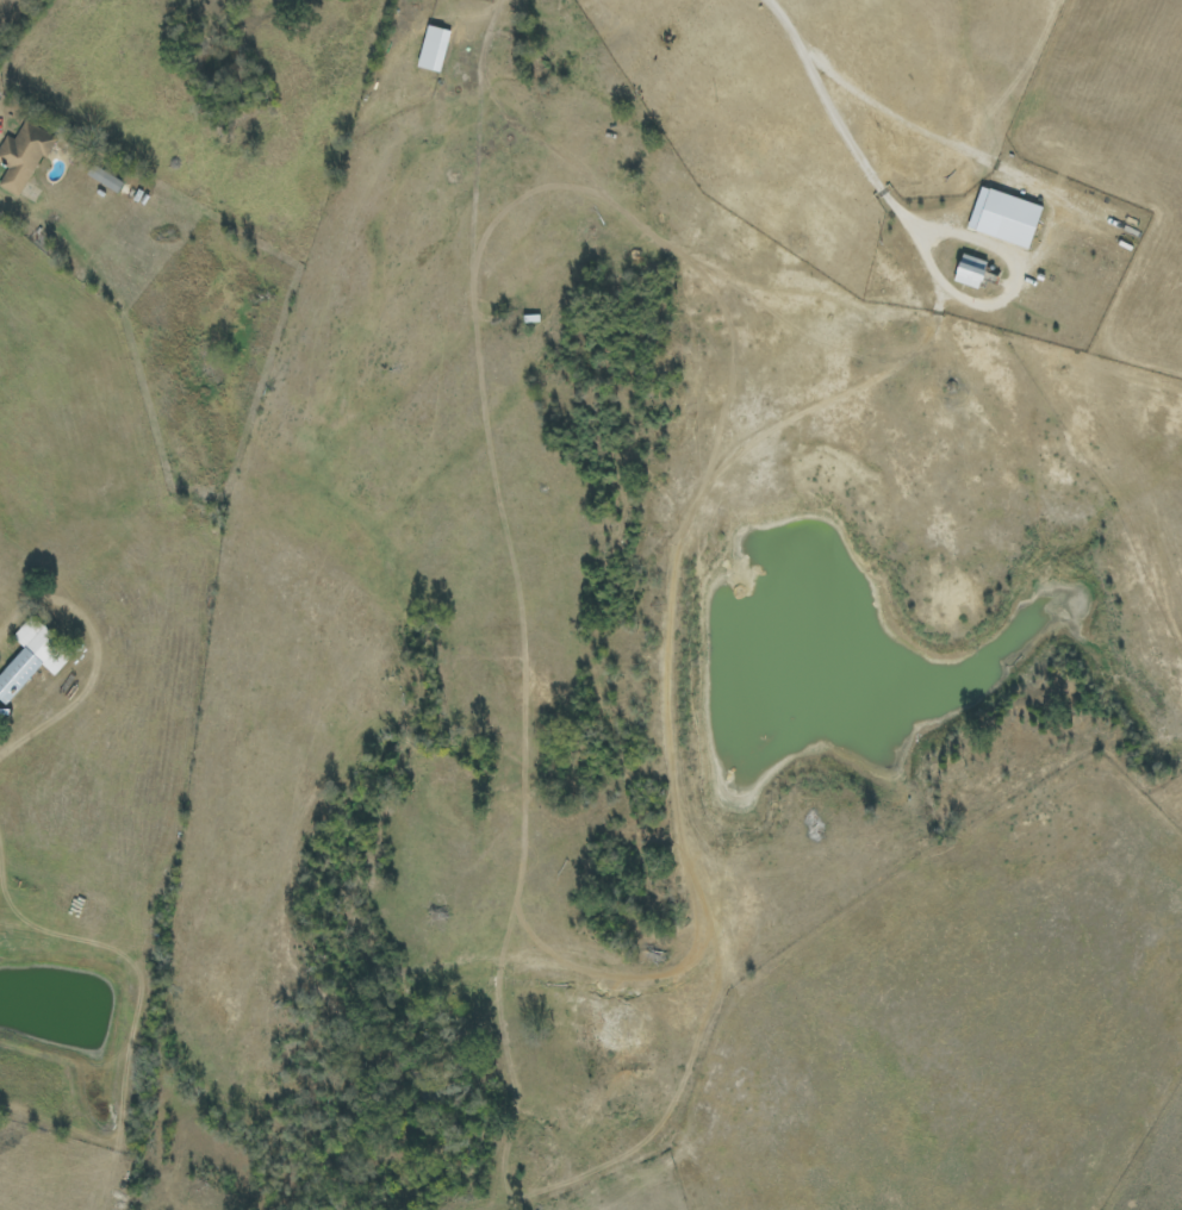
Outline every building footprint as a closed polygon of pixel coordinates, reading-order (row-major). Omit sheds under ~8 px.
[(417,67),(440,73),(451,31),(428,25),(417,67)] [(23,198),(53,135),(24,121),(16,140),(6,135),(0,148),(0,162),(9,167),(0,185),(0,188),(23,198)] [(980,186),(968,229),(1030,248),(1043,205),(980,186)] [(955,282),(981,288),(988,260),(962,254),(955,282)] [(54,676),(74,654),(31,616),(13,637),(25,647),(0,675),(0,699),(6,705),(42,665),(54,676)]
